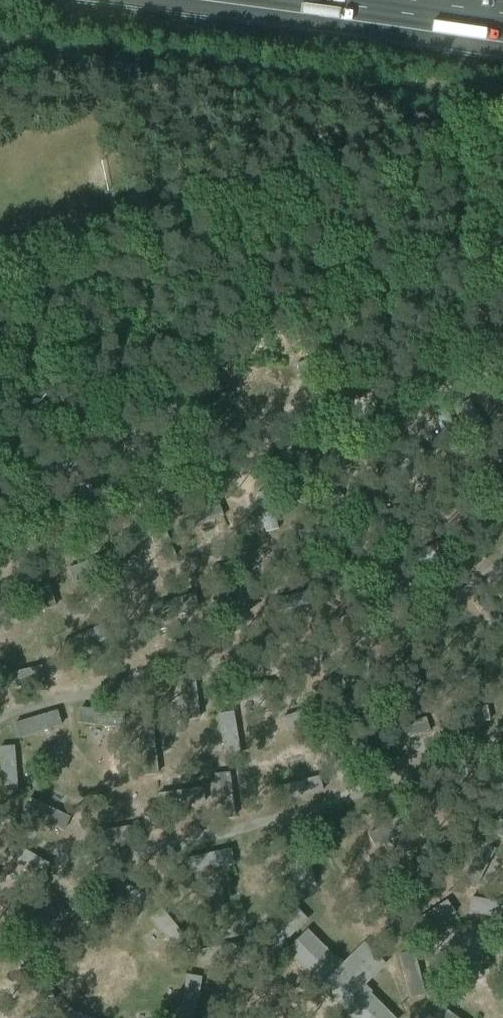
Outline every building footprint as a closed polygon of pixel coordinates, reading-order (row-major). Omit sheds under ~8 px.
[(287,951),(355,1017),(391,1017),(356,984),(379,959),(368,948),(344,970),(306,933),(287,951)]
